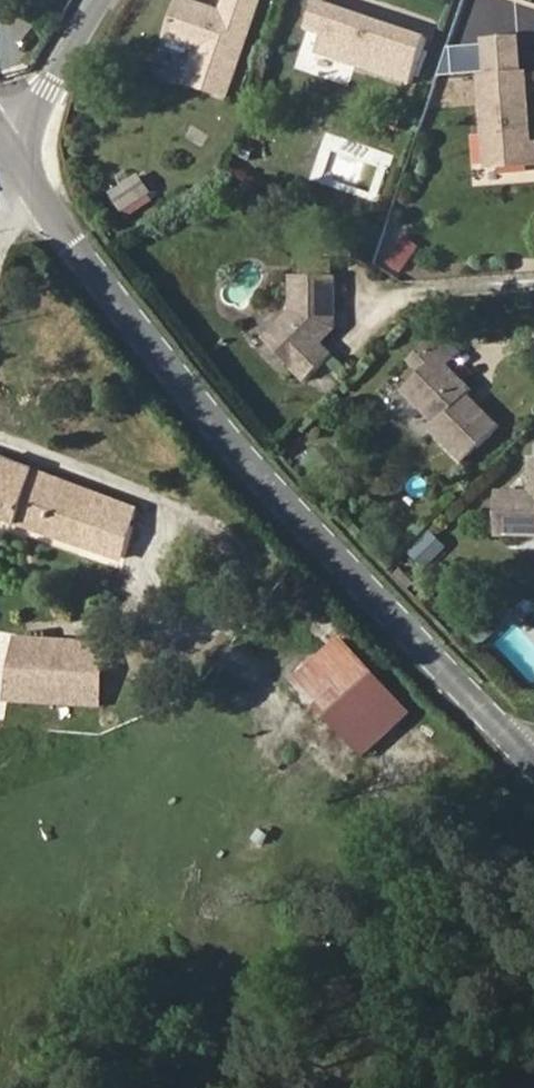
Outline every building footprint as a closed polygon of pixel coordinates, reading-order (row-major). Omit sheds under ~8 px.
[(227,1),(224,0),(178,0),(171,19),(205,31),(192,64),(232,78),(261,0),(227,0),(227,1)] [(382,6),(366,0),(319,0),(315,12),(329,17),(322,36),(416,71),(433,25),(396,11),(393,18),(380,13),(382,6)] [(380,13),(393,18),(396,11),(382,6),(380,13)] [(490,67),(485,67),(487,159),(533,158),(533,137),(532,137),(530,66),(524,65),(523,30),(488,30),(490,67)] [(122,186),(148,170),(139,153),(113,168),(122,186)] [(398,252),(414,258),(421,242),(404,235),(398,252)] [(316,329),(331,314),(332,261),(287,261),(288,308),(276,307),(259,323),(301,366),(327,341),(316,329)] [(442,354),(455,341),(434,319),(421,332),(432,344),(416,360),(397,377),(430,412),(424,418),(455,451),(493,416),(472,394),(465,401),(456,392),(463,385),(461,383),(466,378),(442,354)] [(432,344),(421,332),(404,347),(416,360),(432,344)] [(472,394),(463,385),(456,392),(465,401),(472,394)] [(524,448),(522,482),(490,481),(487,523),(533,525),(533,448),(524,448)] [(96,499),(0,462),(0,521),(79,548),(96,499)] [(437,533),(423,519),(399,540),(414,554),(437,533)] [(101,707),(105,649),(17,642),(13,701),(101,707)] [(402,713),(337,645),(294,686),(360,754),(402,713)]
